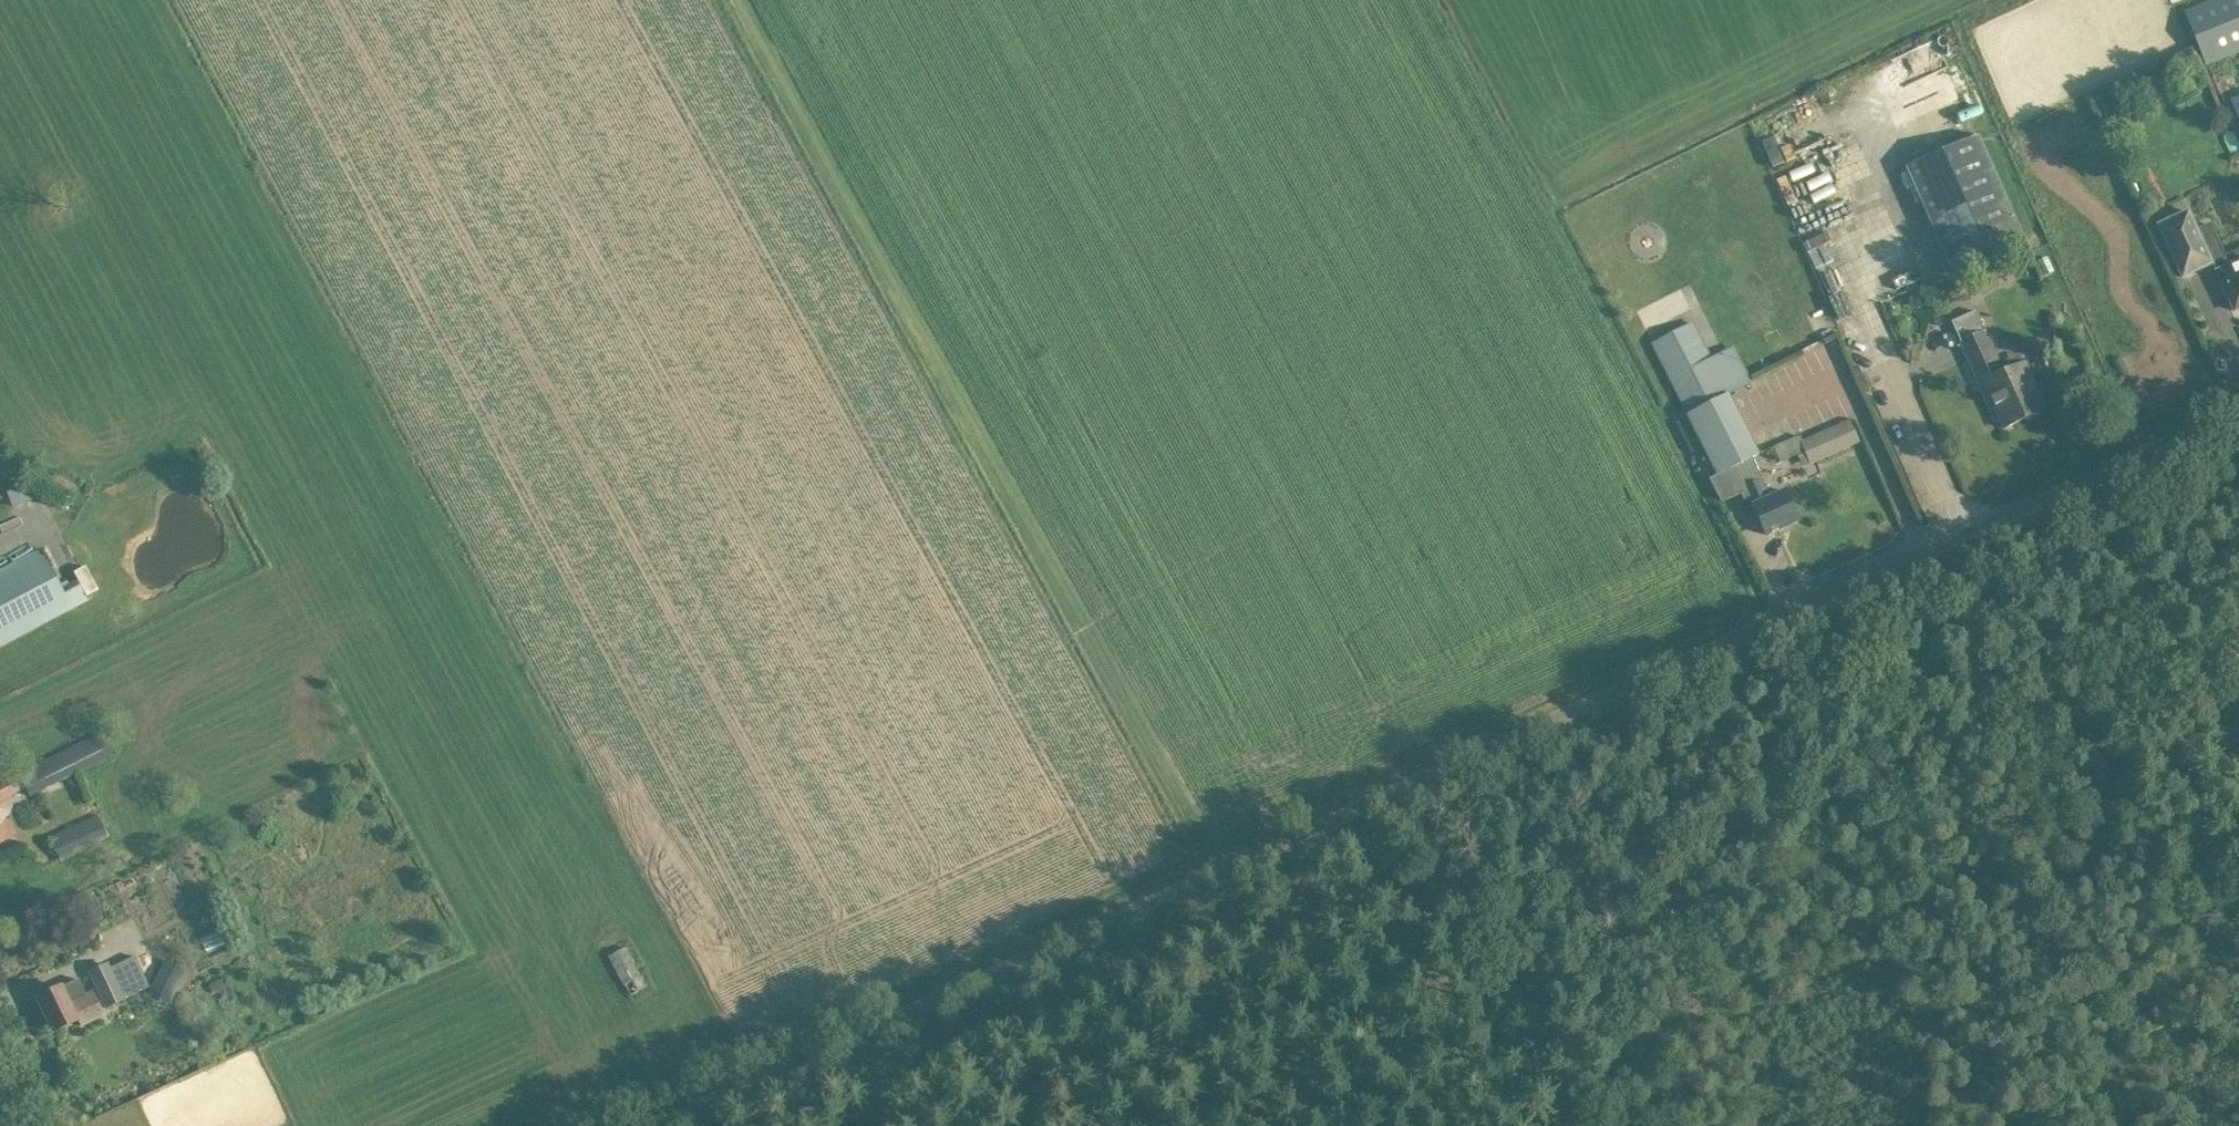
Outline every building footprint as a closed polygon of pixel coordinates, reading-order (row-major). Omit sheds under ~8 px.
[(2186,11),(2207,64),(2238,51),(2238,0),(2214,0),(2186,11)] [(1952,272),(2025,239),(1979,136),(1905,169),(1952,272)] [(2226,255),(2211,222),(2196,229),(2188,212),(2159,225),(2183,277),(2214,263),(2218,271),(2217,271),(2235,311),(2238,309),(2238,249),(2226,255)] [(2047,257),(2038,262),(2044,275),(2053,271),(2047,257)] [(1977,310),(1952,321),(1961,343),(1971,364),(1980,385),(1985,382),(2005,428),(2045,410),(2036,390),(2031,377),(2031,378),(2024,363),(2008,371),(2003,361),(2000,362),(1987,332),(1977,310)] [(1668,335),(1651,344),(1686,409),(1688,414),(1689,416),(1677,422),(1693,450),(1705,444),(1720,472),(1724,471),(1752,459),(1760,454),(1729,394),(1726,388),(1727,387),(1692,322),(1668,335)] [(2048,353),(2036,357),(2041,369),(2052,365),(2048,353)] [(2086,370),(2080,378),(2084,388),(2094,388),(2099,380),(2096,371),(2086,370)] [(1850,421),(1804,441),(1815,461),(1859,440),(1850,421)] [(1752,459),(1724,471),(1735,493),(1746,487),(1748,490),(1768,535),(1800,520),(1790,500),(1786,490),(1771,497),(1752,459)] [(29,483),(9,491),(14,505),(35,497),(29,483)] [(71,608),(72,607),(81,602),(86,600),(77,582),(62,590),(40,548),(0,570),(0,646),(71,608)] [(30,795),(112,754),(101,733),(20,774),(30,795)] [(19,790),(13,778),(0,784),(0,800),(19,790)] [(97,814),(49,836),(60,858),(108,836),(97,814)] [(625,948),(607,958),(628,996),(646,987),(625,948)] [(110,968),(108,964),(91,972),(108,1008),(124,1000),(123,999),(149,987),(135,956),(110,968)] [(164,960),(153,980),(175,992),(186,971),(164,960)] [(62,986),(56,988),(36,998),(52,1032),(78,1020),(80,1025),(104,1014),(93,991),(86,995),(78,978),(62,986)]
